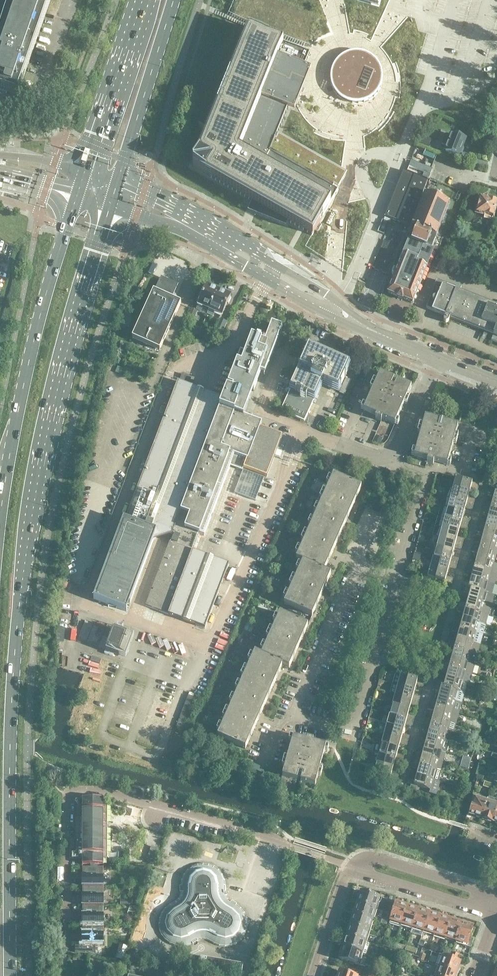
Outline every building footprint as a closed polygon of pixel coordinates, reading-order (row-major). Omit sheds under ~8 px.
[(0,17),(0,89),(18,95),(50,0),(6,0),(0,17)] [(233,15),(305,45),(316,17),(274,0),(239,0),(233,15)] [(199,152),(192,164),(193,164),(194,166),(193,166),(211,177),(211,178),(212,177),(216,179),(215,180),(216,180),(216,179),(220,182),(219,182),(220,183),(220,182),(224,184),(223,185),(224,185),(224,184),(228,186),(228,187),(229,187),(232,189),(232,190),(233,189),(236,191),(236,192),(237,191),(241,193),(240,194),(241,194),(245,196),(244,196),(245,197),(245,196),(249,198),(248,199),(249,199),(249,198),(252,200),(253,200),(250,209),(251,207),(256,209),(256,211),(256,212),(257,211),(262,213),(262,214),(262,213),(268,215),(267,216),(268,216),(268,215),(274,217),(273,218),(274,219),(274,218),(280,220),(279,221),(280,221),(280,220),(285,222),(285,223),(286,223),(287,220),(288,220),(291,222),(290,223),(291,223),(291,222),(295,224),(294,225),(295,225),(295,224),(299,227),(299,228),(299,227),(303,229),(303,230),(304,229),(307,231),(307,232),(308,232),(312,234),(311,235),(312,235),(320,222),(338,190),(333,188),(334,186),(341,174),(278,139),(276,138),(275,138),(275,137),(277,133),(278,133),(277,133),(279,129),(280,129),(280,128),(279,128),(281,124),(281,125),(282,124),(281,124),(282,120),(283,120),(283,119),(284,115),(285,116),(285,115),(284,115),(286,111),(287,111),(286,110),(287,107),(288,107),(288,106),(288,107),(289,106),(288,106),(290,102),(290,101),(291,97),(292,98),(292,97),(293,93),(294,93),(294,92),(292,92),(293,90),(296,83),(297,79),(299,80),(299,79),(300,75),(301,76),(301,75),(300,75),(302,71),(303,71),(303,70),(302,70),(304,66),(305,67),(305,66),(304,66),(304,65),(306,62),(307,62),(306,61),(307,57),(308,58),(308,57),(309,53),(310,53),(310,52),(307,51),(289,44),(263,33),(261,32),(249,27),(248,27),(248,28),(249,28),(247,33),(246,32),(246,33),(247,33),(245,37),(244,37),(245,38),(244,41),(243,41),(243,42),(242,46),(241,46),(242,46),(240,50),(239,50),(239,51),(240,51),(238,55),(237,55),(238,55),(236,59),(235,60),(236,60),(235,64),(234,63),(234,64),(233,68),(232,68),(233,69),(231,73),(230,72),(230,73),(231,73),(229,77),(228,77),(229,78),(227,82),(227,81),(226,82),(227,82),(226,86),(225,86),(225,87),(224,90),(223,90),(223,91),(224,91),(222,95),(221,95),(222,96),(220,99),(219,100),(220,100),(218,104),(217,108),(216,108),(216,109),(215,113),(214,112),(214,113),(215,113),(213,117),(212,117),(213,118),(211,122),(211,121),(210,122),(211,122),(210,126),(209,126),(209,127),(208,131),(207,130),(207,131),(208,131),(207,133),(206,135),(205,135),(206,136),(204,139),(203,139),(203,140),(204,140),(202,145),(201,145),(202,145),(199,152)] [(330,75),(330,76),(330,78),(330,80),(330,82),(331,83),(331,85),(332,87),(332,88),(333,89),(333,90),(333,91),(334,92),(335,93),(336,94),(337,96),(338,97),(340,98),(341,99),(342,100),(344,101),(345,101),(347,102),(349,103),(350,103),(352,103),(354,104),(355,104),(357,104),(359,104),(360,103),(362,103),(364,103),(365,102),(367,101),(368,101),(370,100),(371,99),(373,98),(374,97),(375,96),(376,94),(377,93),(378,92),(379,91),(379,90),(380,89),(381,87),(381,85),(382,84),(382,82),(382,80),(382,78),(382,76),(382,74),(382,72),(381,70),(381,68),(380,67),(379,65),(378,63),(377,62),(376,60),(375,59),(374,58),(372,57),(371,56),(370,55),(368,54),(367,53),(365,53),(363,52),(362,52),(360,51),(359,51),(358,51),(357,51),(355,51),(353,51),(351,52),(350,52),(348,52),(346,53),(344,54),(343,55),(341,56),(339,57),(338,58),(337,60),(335,61),(334,63),(333,64),(332,66),(332,68),(331,69),(331,71),(330,73),(330,75)] [(448,146),(446,152),(458,156),(459,156),(462,150),(461,150),(465,139),(453,134),(452,135),(446,133),(442,143),(448,146)] [(422,135),(420,141),(428,144),(430,139),(422,135)] [(411,159),(408,166),(424,172),(422,176),(429,179),(433,168),(432,167),(424,165),(420,163),(411,159)] [(403,170),(385,217),(390,219),(409,227),(423,193),(428,180),(406,171),(403,170)] [(388,293),(397,296),(398,298),(402,299),(404,299),(413,302),(434,250),(432,249),(450,202),(444,200),(440,198),(441,197),(435,195),(435,196),(431,195),(426,193),(425,192),(406,240),(409,241),(388,293)] [(480,197),(476,213),(484,215),(483,219),(492,221),(496,203),(496,201),(496,199),(491,198),(488,199),(480,197)] [(153,291),(132,338),(140,341),(160,350),(164,341),(181,303),(171,299),(172,299),(175,292),(177,287),(173,285),(172,285),(159,279),(154,291),(153,291)] [(432,310),(445,315),(444,319),(444,321),(445,322),(446,322),(447,322),(448,322),(449,321),(450,317),(485,331),(482,337),(486,338),(488,332),(493,335),(491,340),(496,342),(496,306),(460,291),(461,289),(462,288),(461,286),(460,286),(458,285),(457,286),(456,287),(437,280),(426,308),(432,310)] [(197,306),(199,307),(199,306),(209,311),(219,290),(216,289),(217,287),(209,284),(209,286),(207,285),(197,306)] [(219,290),(209,311),(208,313),(213,315),(214,313),(218,315),(219,314),(222,315),(227,303),(229,304),(231,298),(230,297),(230,296),(219,290)] [(227,322),(220,319),(216,330),(222,333),(227,322)] [(178,381),(127,517),(126,520),(124,519),(97,590),(99,591),(96,598),(94,598),(94,599),(127,611),(127,610),(125,609),(128,602),(130,602),(155,536),(153,535),(156,528),(173,534),(170,542),(193,551),(200,534),(204,536),(231,464),(267,477),(282,435),(260,427),(262,422),(244,416),(254,390),(261,372),(265,374),(272,356),(283,327),(272,323),(265,341),(252,336),(245,354),(240,353),(230,381),(235,383),(232,391),(227,389),(225,393),(223,398),(210,393),(178,381)] [(198,335),(201,328),(196,326),(193,332),(198,335)] [(206,331),(201,328),(198,335),(203,337),(206,331)] [(349,367),(345,365),(345,364),(345,363),(344,362),(344,361),(343,360),(342,360),(342,359),(334,361),(332,360),(332,354),(331,354),(329,353),(328,353),(327,353),(326,353),(324,354),(323,354),(322,355),(309,349),(280,411),(304,421),(321,383),(338,391),(349,367)] [(189,383),(192,375),(182,372),(180,380),(189,383)] [(380,373),(364,411),(376,416),(375,418),(381,421),(382,419),(395,424),(411,387),(380,373)] [(425,417),(414,456),(428,460),(427,462),(433,464),(434,462),(447,465),(458,426),(425,417)] [(253,475),(244,472),(242,478),(251,482),(253,475)] [(262,478),(253,475),(251,482),(260,485),(262,478)] [(333,475),(324,496),(352,508),(361,487),(333,475)] [(455,478),(452,488),(469,493),(471,488),(478,490),(479,484),(455,478)] [(488,493),(494,495),(493,499),(496,501),(496,485),(495,489),(489,487),(488,493)] [(445,497),(449,498),(474,505),(475,500),(468,498),(469,493),(452,488),(448,487),(445,497)] [(324,496),(315,517),(343,529),(352,508),(324,496)] [(442,507),(447,508),(464,513),(465,507),(472,509),(474,505),(449,498),(445,497),(442,507)] [(483,508),(496,511),(496,501),(493,499),(492,504),(485,502),(483,508)] [(439,516),(444,518),(468,524),(470,519),(463,517),(464,513),(447,508),(442,507),(439,516)] [(482,512),(489,514),(488,519),(496,522),(496,511),(483,508),(482,512)] [(437,526),(441,527),(459,532),(460,527),(467,529),(468,524),(444,518),(439,516),(437,526)] [(315,517),(306,538),(334,550),(343,529),(315,517)] [(478,527),(496,533),(496,522),(488,519),(486,524),(479,522),(478,527)] [(434,536),(439,537),(463,544),(464,539),(457,537),(459,532),(441,527),(437,526),(434,536)] [(477,532),(484,534),(482,539),(496,543),(496,533),(478,527),(477,532)] [(439,537),(436,547),(453,552),(454,547),(461,549),(463,544),(439,537)] [(296,559),(303,562),(325,571),(334,550),(306,538),(296,559)] [(473,547),(496,554),(496,543),(482,539),(481,544),(474,542),(473,547)] [(193,551),(170,542),(146,606),(205,628),(229,564),(193,551)] [(436,547),(433,557),(457,564),(459,559),(452,557),(453,552),(436,547)] [(471,552),(478,554),(477,558),(495,563),(496,555),(496,554),(473,547),(471,552)] [(433,557),(430,567),(448,571),(449,567),(456,569),(457,564),(433,557)] [(467,567),(492,574),(496,575),(496,564),(495,563),(477,558),(475,563),(468,561),(467,567)] [(303,562),(293,583),(322,595),(331,573),(325,571),(303,562)] [(430,567),(428,577),(452,584),(453,578),(446,577),(448,571),(430,567)] [(466,571),(473,573),(471,579),(495,585),(496,578),(496,575),(492,574),(467,567),(466,571)] [(470,583),(463,581),(462,586),(464,587),(492,595),(495,585),(471,579),(470,583)] [(293,583),(284,604),(312,616),(322,595),(293,583)] [(492,595),(464,587),(463,592),(469,594),(468,599),(492,605),(495,595),(492,595)] [(467,604),(460,602),(459,606),(489,615),(492,605),(468,599),(467,604)] [(459,606),(457,612),(464,614),(463,618),(486,625),(487,622),(489,615),(459,606)] [(280,613),(271,634),(299,647),(308,625),(280,613)] [(454,621),(453,626),(484,634),(486,625),(463,618),(461,623),(454,621)] [(453,626),(452,631),(458,633),(457,637),(475,643),(481,644),(484,634),(453,626)] [(113,630),(106,648),(125,655),(132,637),(113,630)] [(271,634),(261,655),(282,665),(289,668),(299,647),(271,634)] [(449,641),(448,645),(478,654),(481,644),(475,643),(457,637),(456,643),(449,641)] [(241,646),(251,650),(254,643),(243,639),(241,646)] [(448,645),(447,651),(453,653),(452,657),(476,664),(478,654),(448,645)] [(255,652),(245,673),(273,686),(282,665),(261,655),(255,652)] [(443,661),(442,665),(467,672),(473,674),(476,664),(452,657),(450,663),(443,661)] [(442,665),(441,670),(447,672),(446,677),(464,682),(470,684),(473,674),(467,672),(442,665)] [(245,673),(236,694),(264,707),(273,686),(245,673)] [(400,675),(398,685),(415,689),(416,685),(423,687),(425,682),(400,675)] [(438,680),(437,685),(441,686),(443,687),(459,691),(461,692),(465,693),(468,684),(464,682),(446,677),(445,682),(438,680)] [(415,689),(398,685),(394,683),(391,693),(395,694),(419,701),(420,697),(413,695),(415,689)] [(434,684),(433,690),(440,692),(438,696),(460,702),(463,703),(466,693),(461,692),(459,691),(443,687),(441,686),(437,685),(434,684)] [(191,718),(197,697),(189,694),(182,716),(191,718)] [(236,694),(227,715),(255,728),(264,707),(236,694)] [(419,701),(395,694),(392,704),(409,709),(411,705),(418,706),(419,701)] [(430,700),(429,704),(459,713),(462,703),(460,702),(438,696),(437,702),(430,700)] [(392,704),(390,714),(414,721),(415,716),(408,714),(409,709),(392,704)] [(429,704),(428,709),(434,711),(433,716),(457,723),(459,713),(429,704)] [(390,714),(387,724),(404,729),(405,724),(412,726),(414,721),(390,714)] [(227,715),(217,736),(246,749),(255,728),(227,715)] [(425,719),(423,724),(448,731),(454,733),(457,723),(433,716),(432,721),(425,719)] [(404,729),(387,724),(384,734),(408,741),(410,736),(403,734),(404,729)] [(423,724),(422,729),(429,731),(428,736),(445,741),(448,731),(423,724)] [(408,741),(384,734),(381,743),(399,748),(400,744),(407,746),(408,741)] [(419,739),(418,744),(443,751),(447,752),(449,742),(445,741),(428,736),(426,741),(419,739)] [(293,737),(282,777),(315,786),(326,746),(313,743),(313,740),(307,739),(306,741),(293,737)] [(374,752),(379,754),(403,760),(404,756),(397,754),(399,748),(381,743),(377,742),(374,752)] [(418,744),(417,749),(424,751),(422,755),(443,761),(446,753),(442,752),(443,751),(418,744)] [(379,754),(376,763),(393,768),(394,763),(401,765),(403,760),(379,754)] [(414,758),(412,763),(437,770),(437,769),(441,770),(443,761),(422,755),(421,760),(414,758)] [(376,763),(373,774),(397,781),(399,775),(392,773),(393,768),(376,763)] [(412,763),(411,768),(418,771),(417,775),(439,781),(442,772),(437,770),(412,763)] [(495,779),(495,781),(488,779),(487,782),(492,784),(496,785),(496,773),(495,779)] [(408,778),(407,783),(428,789),(427,792),(436,795),(440,782),(439,781),(417,775),(415,780),(408,778)] [(487,800),(478,798),(479,796),(476,796),(474,802),(470,814),(476,816),(477,817),(480,818),(481,817),(482,817),(482,818),(487,800)] [(75,804),(75,859),(82,859),(82,865),(103,865),(103,859),(107,859),(107,804),(103,804),(103,798),(82,798),(82,804),(75,804)] [(482,818),(487,820),(488,821),(491,822),(492,821),(494,821),(496,810),(496,800),(488,798),(487,800),(482,818)] [(151,846),(146,861),(152,863),(157,848),(151,846)] [(159,919),(159,924),(159,930),(162,935),(165,940),(170,943),(175,946),(181,946),(187,946),(192,944),(193,944),(198,941),(197,940),(201,939),(205,939),(208,940),(214,943),(219,946),(225,946),(231,946),(236,943),(241,940),(244,935),(246,930),(247,924),(246,918),(244,913),(241,909),(236,905),(237,904),(231,901),(231,902),(228,899),(226,896),(227,896),(226,892),(225,892),(225,886),(224,880),(222,875),(218,870),(214,867),(208,865),(203,864),(197,865),(192,867),(187,870),(184,875),(181,880),(181,886),(179,886),(179,892),(181,892),(180,896),(178,899),(175,902),(170,905),(165,908),(162,913),(159,919)] [(103,867),(82,867),(82,886),(103,886),(103,867)] [(103,886),(82,886),(82,906),(103,906),(103,886)] [(358,902),(357,903),(377,910),(380,903),(382,898),(361,891),(360,896),(358,895),(356,902),(358,902)] [(396,902),(390,921),(394,922),(393,923),(401,925),(407,905),(408,904),(401,902),(400,904),(396,902)] [(354,907),(352,914),(374,921),(377,910),(357,903),(356,908),(354,907)] [(407,905),(401,925),(412,929),(418,909),(407,906),(407,905)] [(103,906),(82,906),(82,925),(103,925),(103,906)] [(418,909),(412,929),(415,930),(415,931),(422,933),(423,932),(429,913),(418,909)] [(429,913),(423,932),(422,933),(428,935),(428,934),(434,935),(440,916),(429,913)] [(352,921),(350,925),(370,932),(374,921),(352,914),(350,920),(352,921)] [(434,935),(445,939),(451,920),(440,916),(434,935)] [(451,920),(445,939),(456,942),(462,923),(451,920)] [(462,923),(456,942),(463,944),(462,945),(467,947),(473,927),(469,925),(470,924),(463,922),(462,923)] [(103,925),(82,925),(82,944),(74,944),(74,953),(95,955),(95,944),(103,944),(103,925)] [(347,929),(345,936),(365,942),(367,943),(370,932),(350,925),(349,929),(347,929)] [(345,942),(343,947),(362,954),(363,954),(366,955),(370,944),(367,943),(365,942),(345,936),(343,942),(345,942)] [(123,959),(127,947),(120,945),(116,957),(123,959)] [(343,947),(341,947),(339,953),(341,954),(340,959),(361,965),(362,961),(361,961),(363,954),(362,954),(343,947)] [(129,948),(125,960),(137,964),(141,952),(129,948)] [(397,963),(401,951),(396,950),(392,962),(397,963)] [(401,960),(408,962),(410,954),(404,952),(401,960)] [(442,958),(439,967),(458,974),(460,967),(458,967),(460,962),(444,956),(443,958),(442,958)] [(232,975),(241,975),(243,965),(194,957),(192,969),(232,975)] [(364,973),(373,975),(375,975),(377,971),(366,967),(364,973)] [(436,975),(457,975),(458,974),(439,967),(436,975)]
